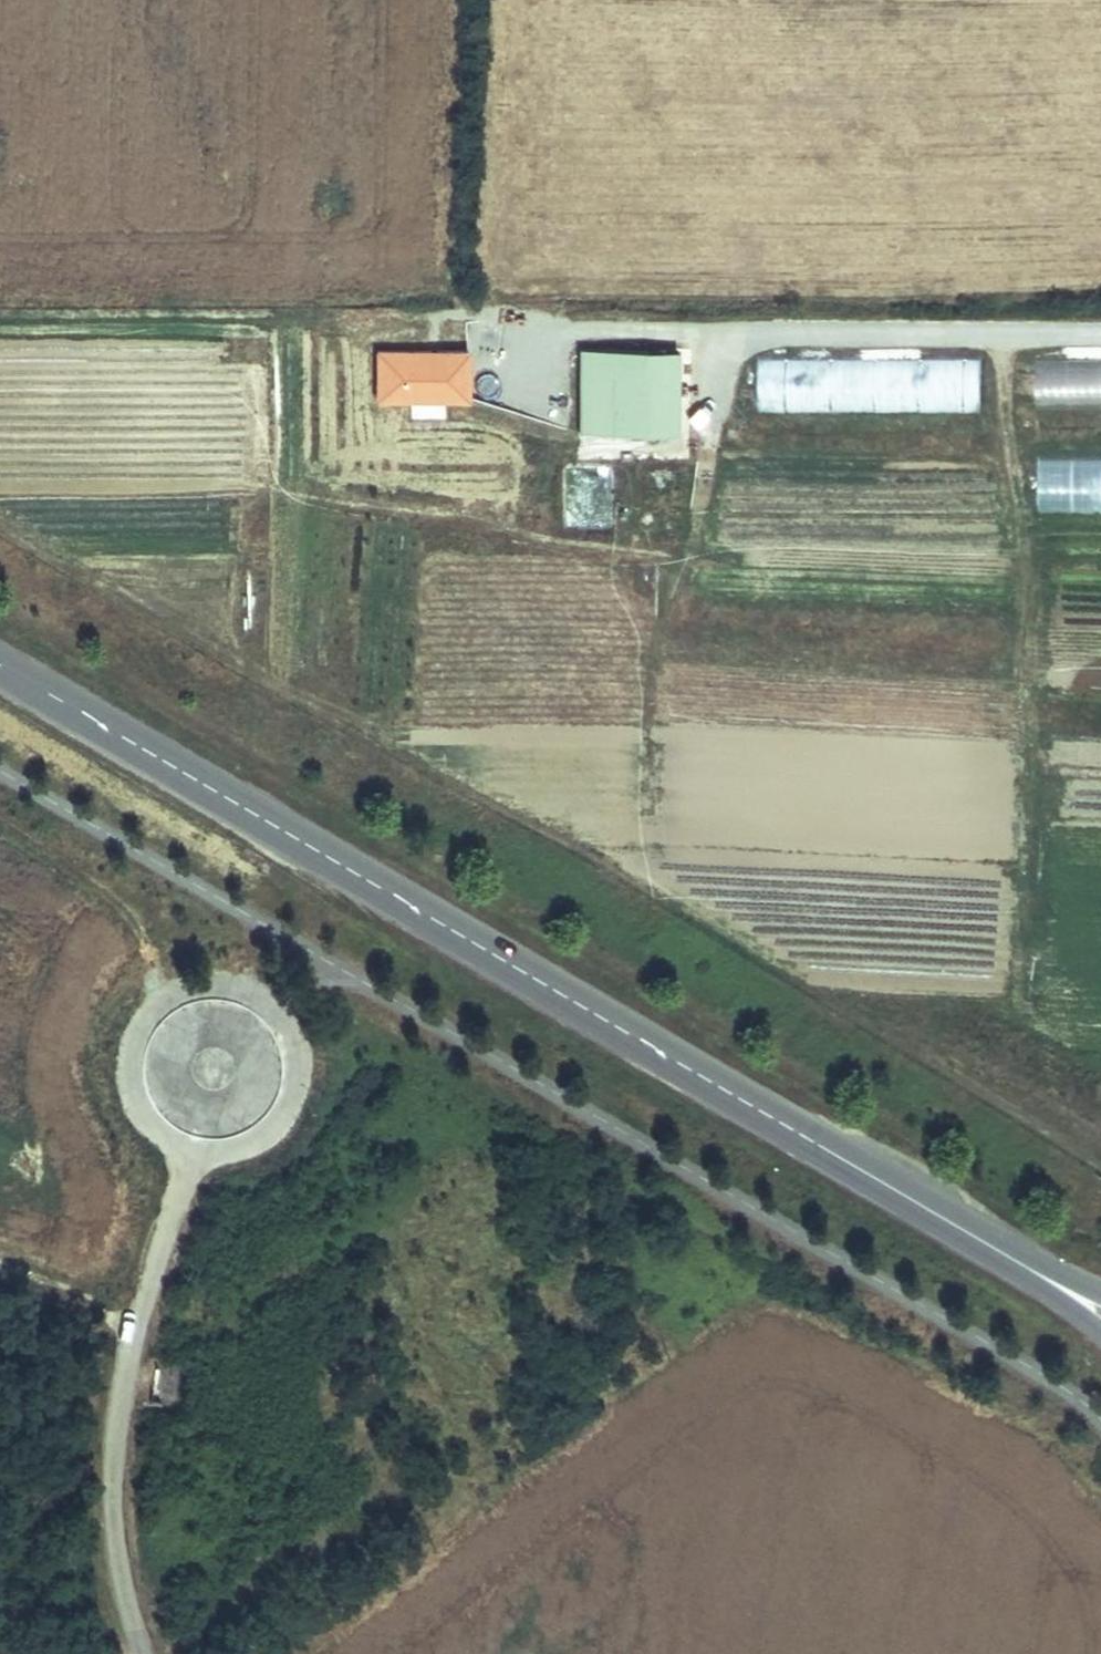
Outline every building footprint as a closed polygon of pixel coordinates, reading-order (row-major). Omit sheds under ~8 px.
[(679,348),(578,347),(577,433),(678,433),(679,348)] [(1100,410),(1100,360),(1035,359),(1035,410),(1100,410)] [(758,413),(981,413),(981,360),(758,361),(758,413)]
